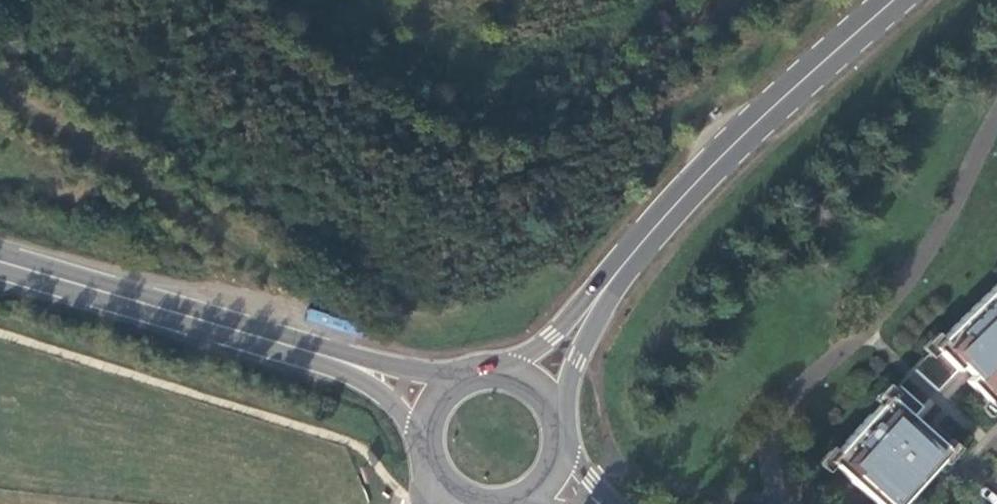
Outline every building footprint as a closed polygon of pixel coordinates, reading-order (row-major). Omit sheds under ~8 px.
[(996,399),(996,283),(932,346),(912,368),(936,391),(961,365),(971,376),(966,381),(990,406),(996,399)] [(828,461),(877,503),(900,503),(948,450),(912,417),(922,406),(897,384),(828,461)]
